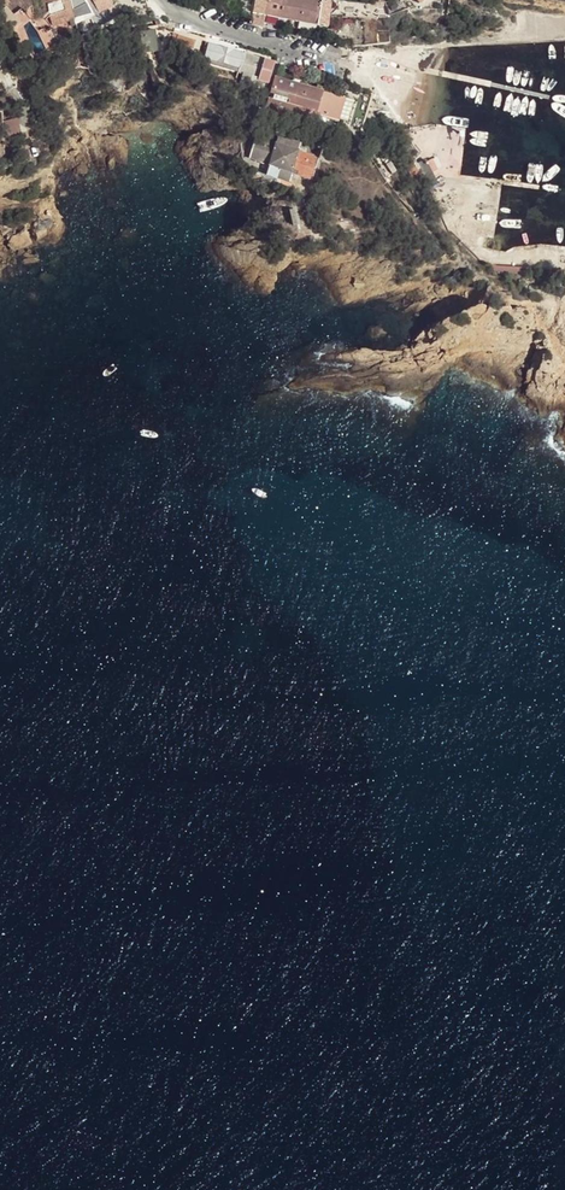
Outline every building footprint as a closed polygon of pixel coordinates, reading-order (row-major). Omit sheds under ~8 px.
[(6,5),(15,19),(32,3),(31,0),(2,0),(6,5)] [(51,18),(53,25),(55,24),(74,19),(68,0),(42,0),(44,10),(47,9),(50,18),(51,18)] [(109,0),(84,0),(84,1),(93,18),(112,8),(109,0)] [(252,0),(244,0),(241,15),(250,17),(254,0),(252,0)] [(253,13),(266,15),(327,28),(333,3),(320,0),(256,0),(253,13)] [(389,5),(392,12),(399,9),(396,3),(389,5)] [(6,5),(0,9),(0,31),(4,29),(6,32),(16,28),(11,23),(15,19),(6,5)] [(263,26),(266,15),(253,13),(251,20),(251,24),(263,26)] [(169,48),(175,30),(166,27),(160,45),(169,48)] [(59,53),(65,50),(52,28),(46,31),(44,28),(38,32),(47,50),(59,53)] [(158,51),(155,30),(140,32),(143,53),(158,51)] [(241,70),(246,54),(210,44),(206,58),(220,62),(219,64),(241,70)] [(274,63),(246,54),(241,70),(237,82),(251,87),(258,89),(261,79),(268,82),(274,63)] [(346,98),(276,78),(269,99),(266,110),(259,108),(257,115),(264,117),(264,116),(287,122),(289,118),(312,125),(315,115),(339,122),(346,98)] [(17,119),(3,122),(6,135),(20,132),(17,119)] [(320,152),(257,130),(247,159),(270,167),(267,176),(288,183),(291,174),(312,181),(320,152)] [(432,172),(437,170),(432,158),(426,161),(432,172)] [(420,177),(447,233),(448,233),(478,263),(496,270),(564,274),(564,270),(497,265),(480,259),(451,230),(449,232),(428,187),(437,183),(432,172),(426,161),(425,159),(415,164),(420,177)] [(386,165),(392,174),(396,171),(390,162),(386,165)] [(413,180),(420,177),(415,164),(414,162),(406,166),(413,180)] [(289,211),(293,226),(297,225),(293,209),(289,211)]
